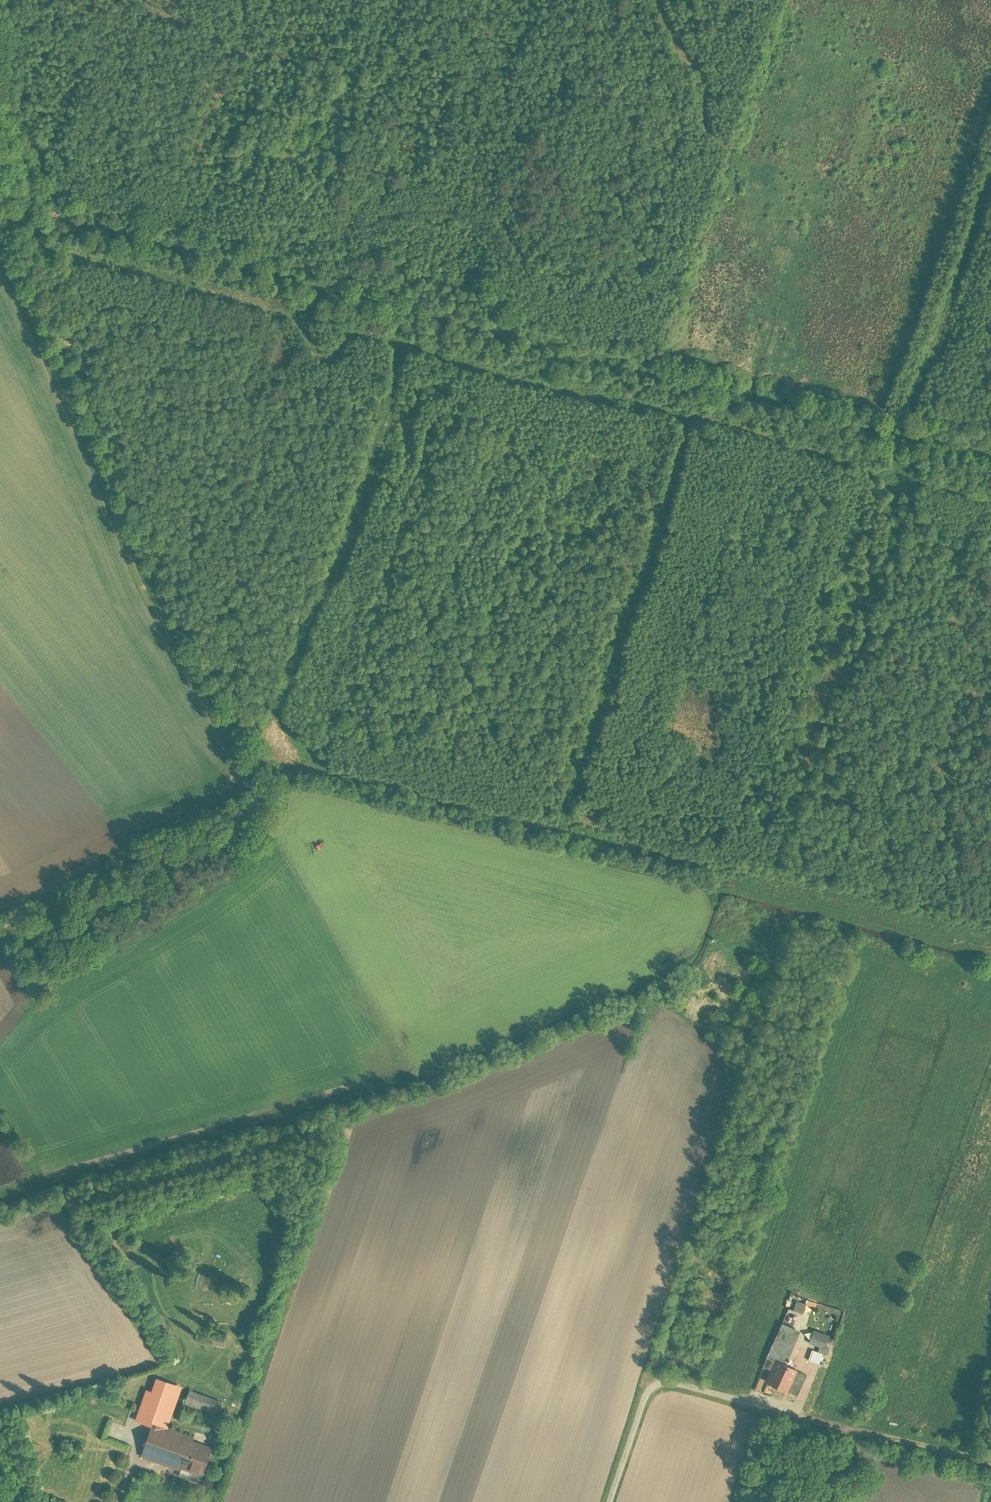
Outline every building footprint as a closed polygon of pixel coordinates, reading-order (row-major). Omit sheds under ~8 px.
[(796,1301),(793,1311),(802,1314),(805,1304),(796,1301)] [(763,1367),(770,1370),(774,1361),(782,1364),(786,1355),(789,1356),(800,1332),(781,1324),(766,1357),(763,1367)] [(808,1342),(819,1346),(817,1352),(811,1350),(808,1360),(819,1364),(829,1336),(813,1330),(808,1342)] [(782,1364),(774,1361),(770,1370),(764,1383),(787,1394),(787,1392),(797,1371),(782,1364)] [(806,1375),(797,1371),(787,1392),(796,1396),(806,1375)] [(186,1386),(160,1377),(155,1391),(151,1389),(140,1419),(156,1425),(145,1456),(204,1477),(214,1450),(194,1442),(196,1436),(171,1427),(186,1386)] [(221,1400),(188,1388),(183,1403),(215,1415),(221,1400)]
